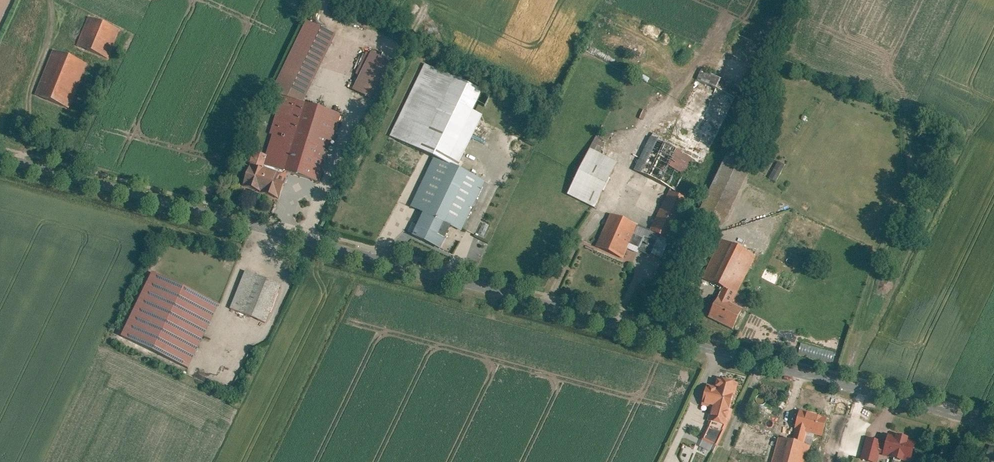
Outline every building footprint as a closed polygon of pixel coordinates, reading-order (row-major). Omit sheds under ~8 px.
[(88,18),(77,45),(107,57),(118,30),(88,18)] [(282,95),(301,104),(333,36),(306,23),(273,91),(282,95)] [(86,64),(54,51),(36,95),(68,108),(86,64)] [(391,62),(371,53),(353,89),(373,98),(391,62)] [(481,90),(425,64),(391,137),(434,156),(457,167),(481,115),(472,110),(481,90)] [(703,163),(740,90),(703,71),(678,120),(696,129),(683,154),(693,159),(703,163)] [(301,104),(282,95),(263,164),(320,180),(339,114),(301,104)] [(590,148),(599,153),(605,140),(596,136),(590,148)] [(651,137),(634,169),(677,191),(693,159),(683,154),(651,137)] [(599,153),(590,148),(567,193),(594,207),(617,162),(599,153)] [(252,152),(242,186),(279,197),(283,183),(275,180),(277,172),(260,167),(264,155),(252,152)] [(443,221),(462,230),(485,180),(457,167),(434,156),(411,206),(423,212),(443,221)] [(720,227),(745,171),(719,159),(695,216),(720,227)] [(777,161),(767,177),(774,181),(784,164),(777,161)] [(686,199),(667,190),(649,231),(669,239),(686,199)] [(412,236),(439,249),(444,238),(436,235),(443,221),(423,212),(412,236)] [(611,214),(597,246),(624,258),(638,226),(611,214)] [(639,226),(630,248),(650,257),(652,253),(661,257),(669,239),(649,231),(639,226)] [(756,256),(721,239),(703,279),(723,288),(737,295),(756,256)] [(281,285),(246,272),(231,309),(266,323),(281,285)] [(219,305),(151,273),(121,337),(188,369),(219,305)] [(737,295),(723,288),(718,297),(733,304),(737,295)] [(709,317),(732,329),(742,309),(733,304),(718,297),(709,317)] [(832,363),(835,352),(800,342),(797,353),(832,363)] [(706,386),(701,403),(712,406),(708,421),(726,425),(728,419),(730,420),(733,410),(730,409),(737,383),(716,377),(713,388),(706,386)] [(827,417),(800,411),(796,429),(806,432),(823,436),(827,417)] [(726,425),(708,421),(701,437),(717,445),(726,425)] [(803,444),(806,432),(796,429),(793,441),(803,444)] [(883,454),(912,461),(916,442),(907,440),(908,438),(895,435),(895,437),(887,435),(886,442),(883,454)] [(811,446),(803,444),(793,441),(779,438),(773,461),(807,461),(811,446)] [(861,459),(871,461),(878,461),(880,453),(883,454),(886,442),(866,438),(861,459)] [(990,445),(983,461),(993,461),(993,447),(990,445)]
